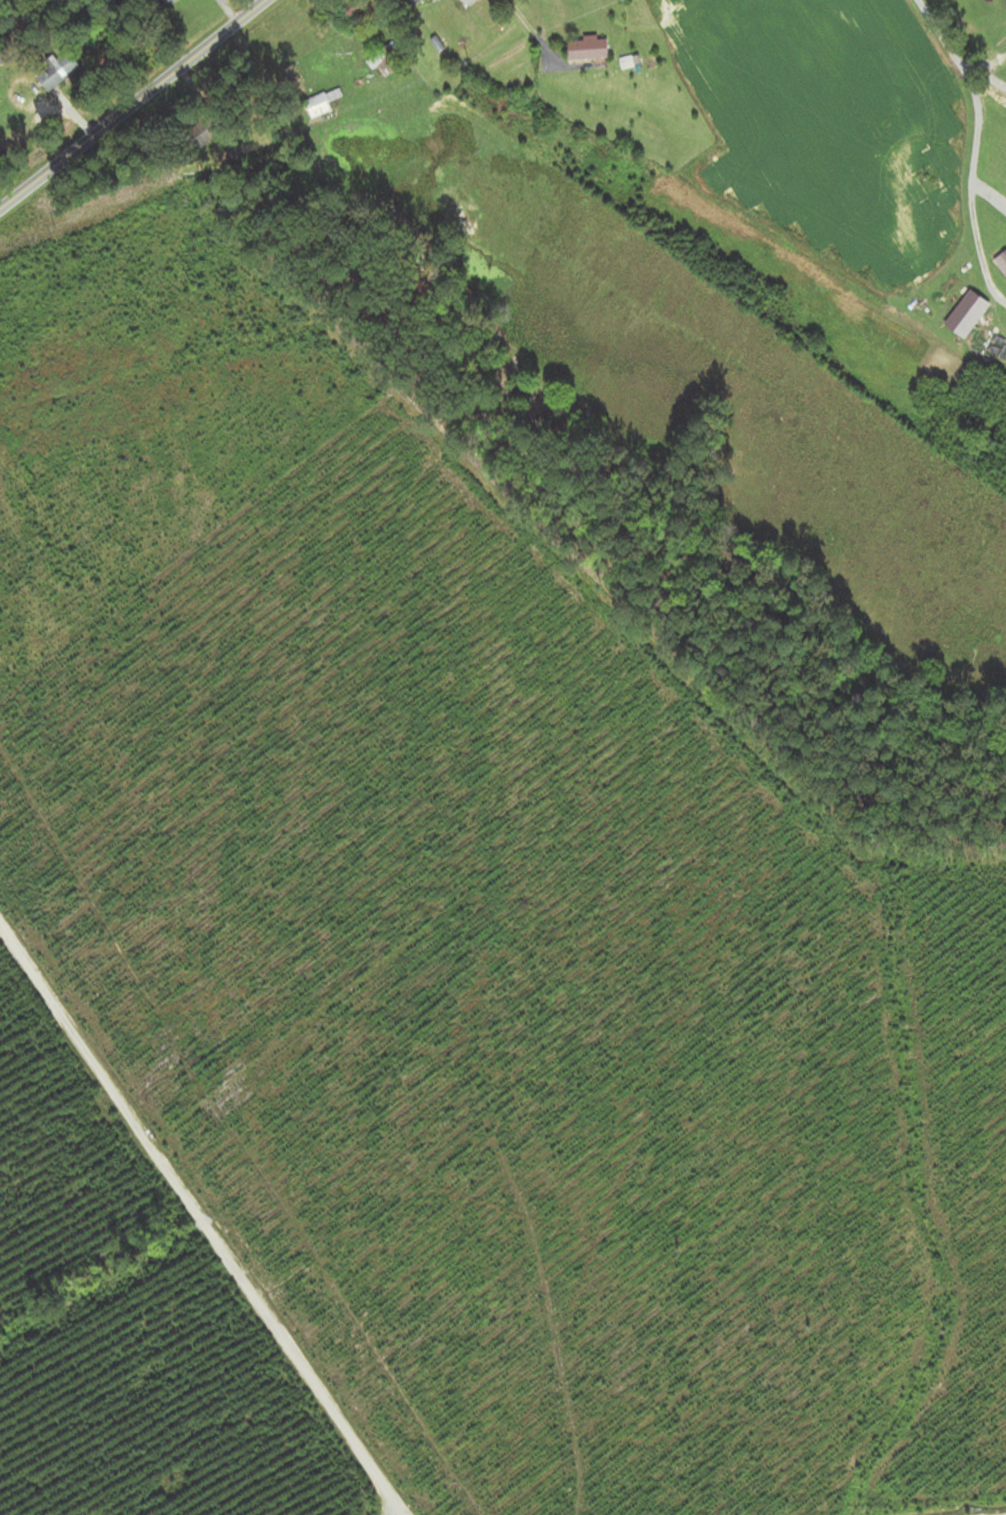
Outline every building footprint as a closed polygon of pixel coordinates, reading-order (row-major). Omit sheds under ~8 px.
[(364,5),(348,2),(346,15),(361,19),(364,5)] [(568,59),(607,58),(606,39),(596,40),(596,38),(567,39),(568,59)] [(68,51),(35,74),(47,92),(80,69),(68,51)] [(329,100),(340,99),(339,92),(305,95),(307,115),(330,113),(329,100)] [(992,262),(1005,278),(1005,249),(992,262)]
